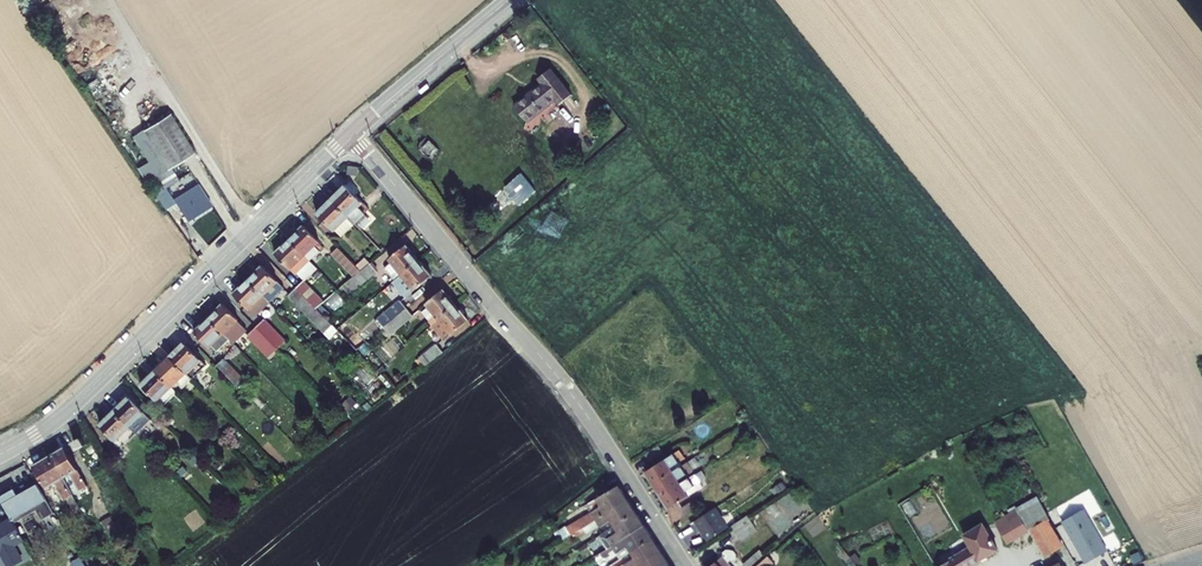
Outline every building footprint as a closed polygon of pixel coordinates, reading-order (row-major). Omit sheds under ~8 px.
[(535,85),(508,109),(519,123),(547,101),(553,106),(563,97),(542,72),(531,80),(535,85)] [(151,133),(118,150),(133,178),(145,173),(151,184),(172,169),(151,133)] [(356,212),(340,193),(312,218),(337,243),(358,223),(351,216),(356,212)] [(187,199),(162,215),(176,236),(200,219),(187,199)] [(300,231),(272,256),(287,273),(314,246),(300,231)] [(426,270),(400,241),(383,257),(396,273),(389,279),(402,293),(426,270)] [(332,252),(324,260),(334,271),(342,264),(332,252)] [(367,264),(337,291),(341,297),(350,290),(353,293),(374,272),(367,264)] [(259,270),(232,296),(246,312),(274,286),(259,270)] [(299,284),(284,296),(297,310),(310,296),(299,284)] [(439,285),(424,300),(451,329),(465,315),(439,285)] [(412,314),(400,299),(376,320),(383,327),(389,322),(396,329),(412,314)] [(220,307),(191,332),(207,351),(236,324),(220,307)] [(251,328),(244,335),(255,347),(262,340),(273,353),(280,345),(261,324),(253,331),(251,328)] [(439,342),(423,354),(428,363),(446,350),(439,342)] [(181,344),(139,383),(152,399),(167,387),(171,391),(199,364),(181,344)] [(217,360),(210,366),(222,379),(228,373),(217,360)] [(130,403),(102,426),(115,440),(142,417),(130,403)] [(63,451),(34,468),(48,492),(55,488),(63,503),(70,499),(62,485),(69,480),(78,494),(86,490),(63,451)] [(670,454),(642,472),(667,510),(684,498),(681,492),(689,486),(686,480),(677,485),(673,480),(682,475),(678,467),(668,473),(665,467),(674,462),(670,454)] [(612,475),(591,491),(597,501),(590,505),(597,518),(605,513),(616,530),(608,536),(615,546),(623,541),(633,558),(625,562),(628,565),(672,565),(612,475)] [(52,513),(36,484),(14,497),(5,480),(0,482),(0,502),(11,522),(34,510),(39,520),(52,513)] [(991,528),(1001,544),(1026,529),(1041,554),(1057,544),(1028,498),(995,517),(999,524),(991,528)] [(1108,552),(1084,511),(1063,523),(1087,564),(1108,552)] [(745,522),(728,532),(738,548),(755,538),(745,522)] [(0,527),(0,564),(1,565),(17,565),(9,551),(20,545),(8,523),(0,527)] [(979,523),(960,534),(966,546),(933,565),(964,565),(994,548),(979,523)] [(727,565),(729,565),(732,564),(732,558),(730,555),(721,557),(717,560),(716,565),(726,565),(727,565)]
